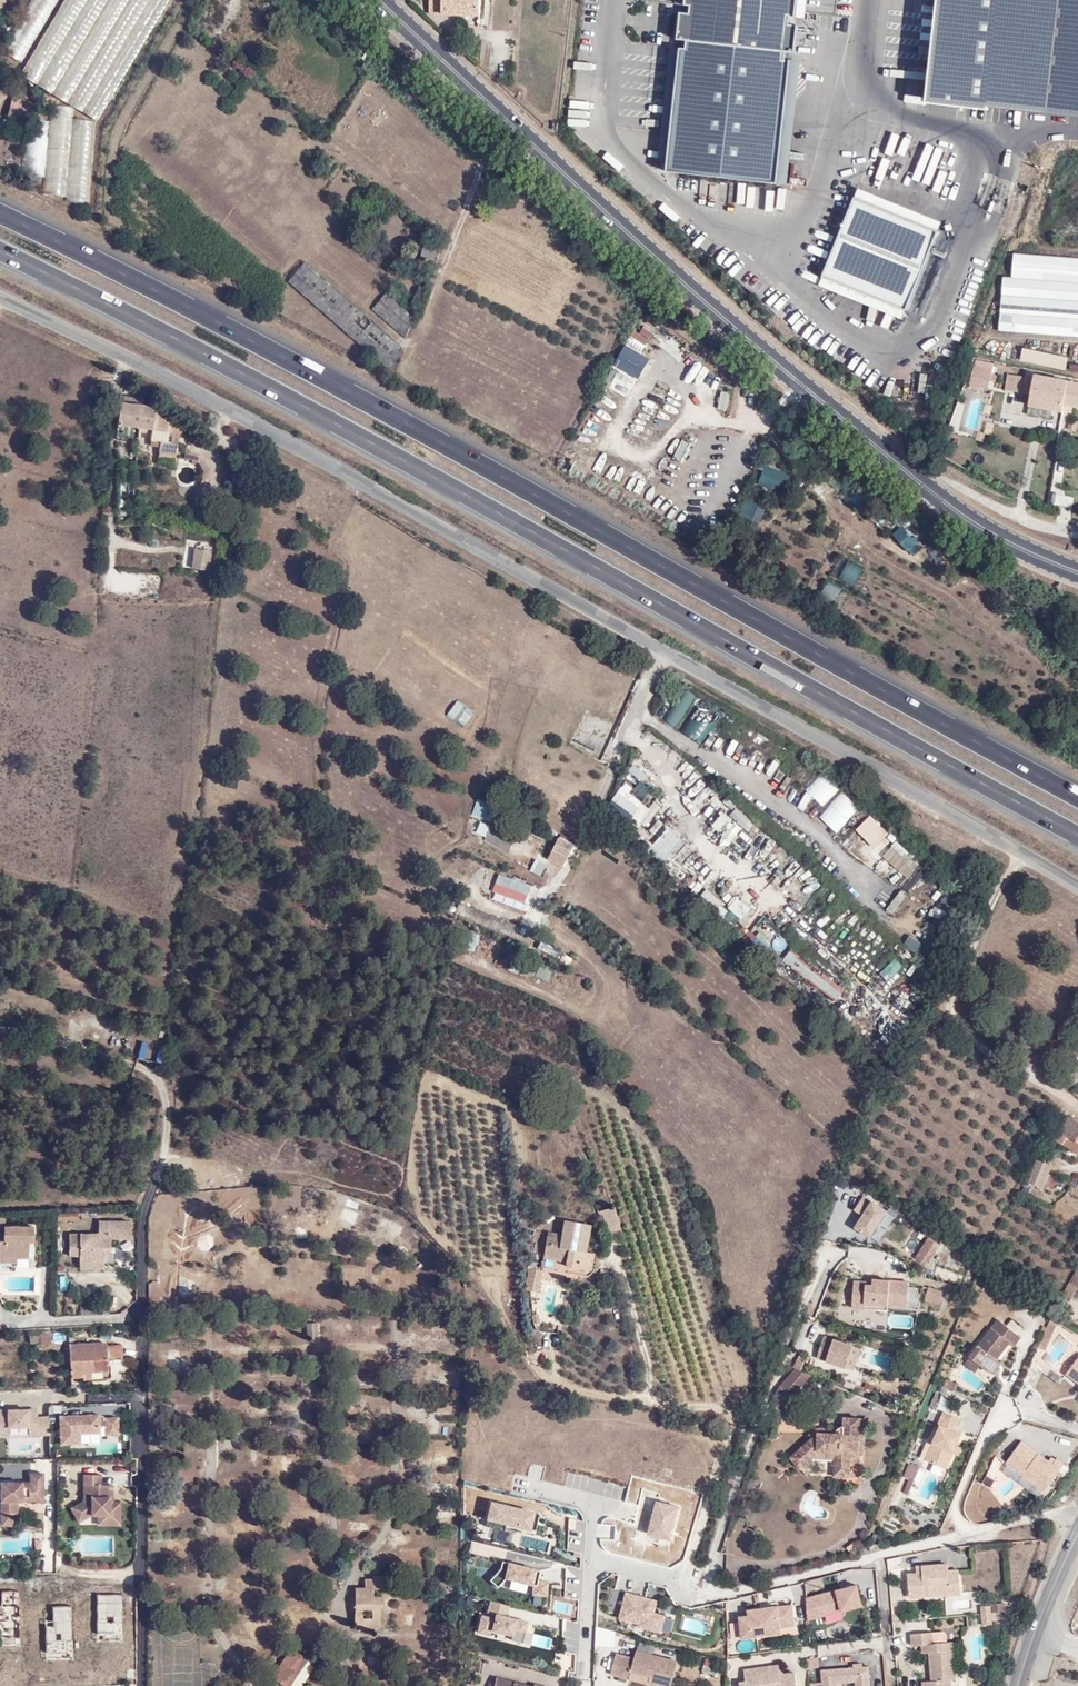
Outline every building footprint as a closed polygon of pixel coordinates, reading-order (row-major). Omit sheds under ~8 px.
[(21,60),(57,0),(33,0),(3,50),(21,60)] [(167,0),(62,0),(19,71),(97,117),(167,0)] [(431,12),(443,13),(444,0),(431,0),(431,12)] [(480,0),(444,0),(443,13),(460,14),(480,15),(480,0)] [(684,5),(693,6),(692,15),(681,14),(678,40),(682,42),(791,54),(795,29),(786,26),(787,16),(797,17),(799,0),(685,0),(684,5)] [(925,110),(987,116),(988,109),(1077,118),(1077,0),(936,0),(925,110)] [(682,42),(668,174),(777,186),(791,54),(682,42)] [(30,101),(11,96),(6,116),(14,119),(16,114),(24,117),(30,101)] [(88,203),(94,121),(70,119),(71,108),(55,107),(49,193),(65,194),(65,201),(88,203)] [(38,167),(37,161),(45,161),(43,138),(30,139),(32,167),(38,167)] [(962,169),(920,158),(912,189),(954,200),(962,169)] [(678,176),(676,190),(696,192),(698,179),(678,176)] [(496,188),(497,179),(486,178),(485,186),(496,188)] [(850,191),(833,183),(828,195),(845,203),(850,191)] [(938,235),(854,201),(822,278),(906,312),(938,235)] [(438,261),(442,243),(426,240),(423,257),(438,261)] [(1013,254),(1012,277),(1003,277),(1000,331),(1077,337),(1077,259),(1013,254)] [(416,276),(422,268),(415,262),(410,270),(416,276)] [(388,371),(405,351),(302,263),(285,283),(388,371)] [(406,337),(416,313),(388,289),(372,308),(406,337)] [(644,326),(640,334),(632,330),(626,342),(644,352),(655,331),(644,326)] [(1022,360),(1065,369),(1068,357),(1024,348),(1022,360)] [(643,379),(649,359),(634,354),(627,373),(643,379)] [(990,381),(997,382),(998,376),(972,370),(969,383),(988,387),(990,381)] [(1077,393),(1077,384),(1034,374),(1035,371),(1027,370),(1022,393),(1030,395),(1029,404),(1063,411),(1063,405),(1074,406),(1077,393)] [(623,380),(620,392),(629,394),(632,382),(623,380)] [(728,409),(730,393),(720,392),(718,408),(728,409)] [(139,397),(123,395),(122,404),(118,404),(115,427),(152,431),(149,442),(159,445),(158,456),(175,458),(177,434),(165,432),(166,423),(153,413),(141,406),(139,397)] [(683,459),(691,445),(683,441),(675,455),(683,459)] [(783,495),(791,476),(765,466),(757,485),(783,495)] [(912,558),(922,548),(902,527),(892,536),(912,558)] [(213,551),(192,548),(189,568),(210,571),(213,551)] [(845,562),(839,581),(857,586),(862,568),(845,562)] [(665,721),(678,727),(692,693),(679,688),(665,721)] [(702,699),(679,731),(700,745),(722,713),(702,699)] [(456,701),(445,715),(462,728),(473,714),(456,701)] [(643,781),(647,775),(633,765),(629,772),(643,781)] [(644,799),(652,790),(643,781),(635,789),(644,799)] [(642,832),(658,810),(637,795),(638,793),(625,783),(607,807),(642,832)] [(836,833),(859,807),(841,791),(818,817),(836,833)] [(710,824),(719,834),(732,821),(723,812),(710,824)] [(854,831),(867,842),(882,825),(870,814),(854,831)] [(490,826),(483,841),(507,854),(515,839),(490,826)] [(669,828),(653,847),(670,861),(685,842),(669,828)] [(575,845),(560,837),(549,859),(564,867),(575,845)] [(872,869),(914,888),(924,865),(882,847),(872,869)] [(498,876),(492,896),(530,908),(536,889),(498,876)] [(715,912),(723,904),(708,889),(700,896),(715,912)] [(892,914),(907,897),(901,892),(886,909),(892,914)] [(945,895),(937,907),(946,913),(954,902),(945,895)] [(744,926),(757,911),(743,899),(730,915),(744,926)] [(756,953),(764,944),(751,932),(743,940),(756,953)] [(798,954),(789,965),(835,1002),(843,992),(798,954)] [(887,983),(903,967),(895,959),(879,974),(887,983)] [(1077,1147),(1077,1121),(1067,1114),(1058,1131),(1066,1136),(1062,1144),(1075,1152),(1077,1147)] [(1040,1187),(1050,1164),(1037,1159),(1026,1181),(1040,1187)] [(854,1211),(863,1217),(855,1230),(872,1241),(890,1213),(864,1196),(854,1211)] [(185,1222),(195,1221),(195,1213),(206,1212),(205,1200),(184,1202),(185,1222)] [(609,1234),(620,1232),(614,1207),(603,1210),(609,1234)] [(344,1209),(340,1220),(353,1224),(357,1213),(344,1209)] [(67,1254),(78,1254),(78,1260),(102,1260),(102,1252),(101,1245),(106,1245),(108,1245),(108,1237),(126,1237),(126,1219),(96,1219),(96,1231),(67,1232),(67,1254)] [(590,1224),(565,1219),(562,1234),(549,1231),(548,1237),(544,1255),(567,1259),(567,1266),(582,1269),(591,1270),(592,1264),(594,1253),(585,1252),(590,1224)] [(33,1240),(32,1226),(2,1225),(1,1225),(1,1227),(0,1239),(0,1260),(9,1260),(9,1255),(26,1255),(26,1240),(33,1240)] [(180,1262),(181,1252),(174,1251),(176,1239),(163,1237),(160,1259),(180,1262)] [(928,1264),(937,1249),(927,1243),(918,1258),(928,1264)] [(111,1252),(106,1252),(102,1252),(102,1260),(102,1261),(111,1261),(111,1252)] [(237,1263),(237,1276),(258,1276),(258,1263),(237,1263)] [(1068,1280),(1077,1286),(1077,1263),(1068,1280)] [(853,1280),(852,1307),(863,1308),(863,1301),(886,1302),(907,1304),(907,1279),(874,1277),(873,1281),(853,1280)] [(914,1287),(909,1307),(918,1309),(924,1290),(914,1287)] [(928,1287),(921,1308),(937,1313),(944,1292),(928,1287)] [(96,1314),(96,1303),(77,1304),(78,1314),(96,1314)] [(813,1326),(815,1319),(805,1315),(802,1323),(813,1326)] [(1041,1335),(1049,1338),(1055,1324),(1048,1320),(1044,1328),(1041,1335)] [(1024,1338),(1028,1332),(1012,1321),(1008,1328),(1024,1338)] [(305,1324),(306,1336),(318,1334),(317,1322),(305,1324)] [(973,1373),(979,1364),(987,1370),(995,1359),(1009,1341),(989,1326),(975,1343),(967,1355),(967,1356),(961,1363),(973,1373)] [(48,1332),(38,1332),(38,1342),(48,1342),(48,1332)] [(846,1368),(854,1371),(862,1348),(854,1346),(854,1345),(825,1335),(816,1359),(846,1369),(846,1368)] [(1035,1349),(1043,1352),(1049,1338),(1041,1335),(1037,1344),(1035,1349)] [(106,1343),(68,1344),(70,1376),(81,1375),(81,1370),(91,1370),(106,1370),(106,1358),(121,1358),(121,1345),(106,1345),(106,1343)] [(169,1370),(170,1351),(158,1351),(158,1370),(169,1370)] [(1063,1375),(1077,1386),(1077,1355),(1063,1375)] [(987,1370),(991,1374),(1000,1362),(995,1359),(987,1370)] [(789,1398),(799,1371),(786,1365),(775,1392),(789,1398)] [(985,1386),(993,1377),(981,1367),(974,1376),(985,1386)] [(91,1370),(81,1370),(81,1375),(82,1379),(91,1379),(91,1370)] [(941,1386),(951,1390),(955,1382),(944,1377),(941,1386)] [(768,1410),(782,1415),(789,1398),(775,1392),(768,1410)] [(266,1412),(265,1398),(245,1400),(246,1414),(266,1412)] [(37,1408),(0,1408),(0,1437),(48,1437),(48,1416),(37,1416),(37,1408)] [(951,1453),(952,1453),(961,1433),(955,1430),(960,1418),(941,1410),(935,1424),(937,1425),(929,1443),(923,1459),(945,1468),(951,1453)] [(123,1431),(132,1431),(132,1412),(123,1412),(123,1431)] [(822,1427),(815,1428),(807,1434),(791,1454),(801,1463),(807,1457),(815,1448),(836,1448),(836,1455),(836,1476),(854,1474),(853,1463),(868,1462),(868,1451),(864,1452),(863,1413),(842,1413),(842,1423),(832,1423),(833,1427),(822,1427)] [(119,1453),(119,1415),(58,1416),(59,1447),(96,1446),(96,1454),(119,1453)] [(812,1423),(804,1431),(807,1434),(815,1428),(822,1427),(822,1422),(812,1423)] [(1057,1454),(1052,1461),(1021,1438),(1004,1461),(1021,1473),(1025,1467),(1048,1484),(1065,1460),(1057,1454)] [(807,1457),(836,1455),(836,1448),(815,1448),(807,1457)] [(908,1465),(905,1477),(918,1480),(921,1468),(908,1465)] [(1021,1473),(1044,1490),(1048,1484),(1025,1467),(1021,1473)] [(31,1472),(31,1481),(1,1481),(1,1524),(11,1524),(12,1511),(16,1511),(16,1500),(33,1500),(33,1489),(38,1489),(39,1482),(43,1482),(43,1472),(31,1472)] [(119,1501),(112,1501),(113,1484),(109,1484),(101,1484),(101,1473),(84,1473),(84,1490),(84,1492),(87,1498),(80,1502),(77,1503),(84,1515),(85,1517),(91,1514),(97,1514),(109,1514),(109,1519),(120,1519),(120,1517),(120,1501),(119,1501)] [(907,1493),(912,1480),(908,1478),(902,1491),(907,1493)] [(33,1500),(43,1500),(43,1482),(39,1482),(38,1489),(33,1489),(33,1500)] [(505,1522),(534,1530),(538,1514),(490,1502),(488,1511),(490,1511),(490,1515),(487,1514),(484,1525),(503,1530),(505,1522)] [(84,1515),(77,1503),(71,1507),(79,1520),(85,1517),(84,1515)] [(97,1522),(120,1522),(120,1519),(109,1519),(109,1514),(97,1514),(97,1522)] [(273,1526),(274,1536),(293,1535),(293,1525),(273,1526)] [(498,1587),(507,1578),(534,1585),(533,1595),(548,1597),(550,1582),(539,1581),(542,1571),(504,1562),(502,1568),(491,1580),(498,1587)] [(926,1597),(961,1594),(959,1568),(949,1569),(948,1562),(922,1564),(922,1571),(917,1572),(907,1573),(909,1598),(926,1597)] [(382,1588),(382,1576),(372,1576),(372,1579),(364,1579),(364,1587),(354,1587),(353,1624),(357,1625),(357,1630),(373,1631),(373,1627),(378,1628),(379,1606),(382,1606),(381,1597),(372,1597),(372,1588),(382,1588)] [(855,1587),(835,1592),(804,1599),(806,1620),(840,1612),(860,1607),(855,1587)] [(660,1630),(664,1613),(653,1611),(655,1601),(625,1593),(619,1616),(639,1622),(639,1624),(660,1630)] [(96,1641),(122,1641),(122,1595),(96,1596),(96,1641)] [(494,1620),(481,1616),(477,1632),(488,1635),(489,1630),(511,1636),(513,1629),(524,1632),(526,1622),(505,1617),(508,1606),(490,1602),(487,1613),(495,1615),(494,1620)] [(417,1618),(410,1619),(409,1606),(398,1606),(399,1629),(418,1627),(417,1618)] [(746,1611),(746,1617),(737,1618),(740,1640),(779,1635),(779,1628),(793,1627),(791,1606),(776,1608),(746,1611)] [(52,1627),(45,1627),(45,1660),(72,1659),(71,1607),(52,1608),(52,1627)] [(4,1636),(17,1637),(19,1609),(6,1608),(4,1636)] [(672,1637),(674,1621),(666,1620),(665,1636),(672,1637)] [(957,1678),(954,1641),(934,1642),(934,1631),(911,1633),(911,1645),(922,1645),(922,1653),(929,1652),(931,1680),(922,1681),(922,1685),(953,1685),(952,1679),(957,1678)] [(315,1664),(290,1650),(273,1682),(281,1685),(302,1685),(315,1664)] [(658,1685),(671,1685),(677,1662),(636,1651),(633,1659),(615,1654),(610,1676),(628,1681),(630,1673),(649,1678),(648,1683),(650,1684),(658,1685)] [(562,1674),(576,1674),(575,1653),(562,1653),(562,1674)] [(817,1665),(816,1655),(804,1657),(805,1666),(817,1665)] [(705,1658),(701,1672),(713,1675),(716,1661),(705,1658)] [(860,1665),(859,1661),(851,1661),(851,1665),(819,1668),(820,1682),(810,1683),(811,1685),(835,1685),(834,1679),(854,1678),(854,1685),(868,1685),(867,1664),(860,1665)] [(796,1671),(785,1672),(780,1669),(780,1663),(744,1669),(746,1680),(739,1681),(740,1685),(798,1685),(796,1671)] [(650,1684),(648,1683),(649,1678),(630,1673),(628,1681),(647,1685),(650,1685),(650,1684)] [(516,1682),(496,1677),(494,1685),(531,1685),(516,1682)]
